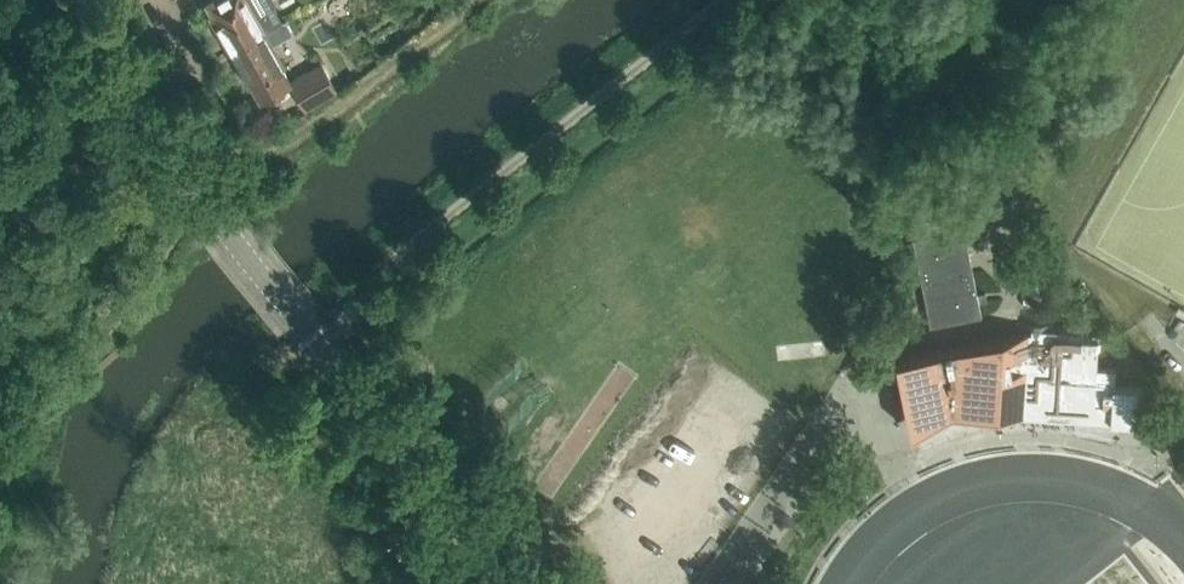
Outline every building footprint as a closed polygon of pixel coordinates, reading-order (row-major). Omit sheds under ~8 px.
[(208,1),(214,12),(212,13),(214,16),(212,21),(217,31),(223,32),(231,48),(276,23),(276,22),(282,19),(273,4),(274,0),(210,0),(208,1)] [(285,64),(272,42),(294,30),(286,17),(276,22),(276,23),(231,48),(239,63),(237,68),(243,78),(248,79),(250,83),(252,81),(261,97),(290,81),(305,108),(338,90),(323,63),(291,81),(283,66),(285,64)] [(950,176),(944,168),(937,173),(944,182),(950,176)] [(956,193),(964,202),(975,193),(984,185),(986,183),(979,174),(973,179),(962,188),(956,193)] [(972,256),(966,226),(948,229),(945,215),(916,220),(914,221),(916,235),(915,236),(915,237),(904,240),(912,283),(923,281),(931,324),(983,314),(980,301),(989,299),(987,290),(979,292),(974,269),(972,256)] [(1025,331),(896,357),(900,380),(901,381),(902,390),(908,418),(909,420),(911,432),(952,411),(1111,420),(1118,421),(1141,422),(1144,386),(1114,384),(1115,367),(1096,366),(1099,331),(1032,326),(1031,330),(1026,331),(1025,331)]
